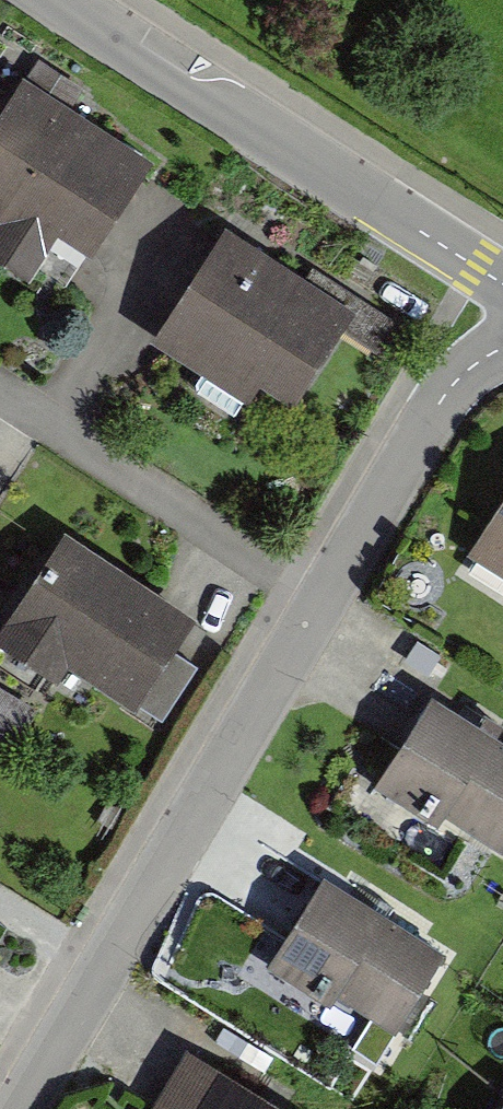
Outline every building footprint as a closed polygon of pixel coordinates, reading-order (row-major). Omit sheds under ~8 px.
[(11,94),(0,112),(0,221),(81,269),(140,170),(11,94)] [(351,311),(218,236),(152,351),(254,408),(262,393),(295,411),(351,311)] [(468,550),(502,572),(502,495),(501,498),(468,550)] [(53,534),(0,619),(0,653),(58,689),(71,668),(161,724),(202,658),(171,639),(185,616),(53,534)] [(420,699),(367,791),(432,829),(439,816),(498,850),(502,841),(502,746),(420,699)] [(446,943),(323,867),(264,961),(331,1003),(339,989),(395,1024),(446,943)] [(147,1108),(300,1108),(290,1103),(277,1096),(219,1062),(186,1043),(147,1108)] [(495,1108),(502,1108),(502,1097),(495,1108)]
